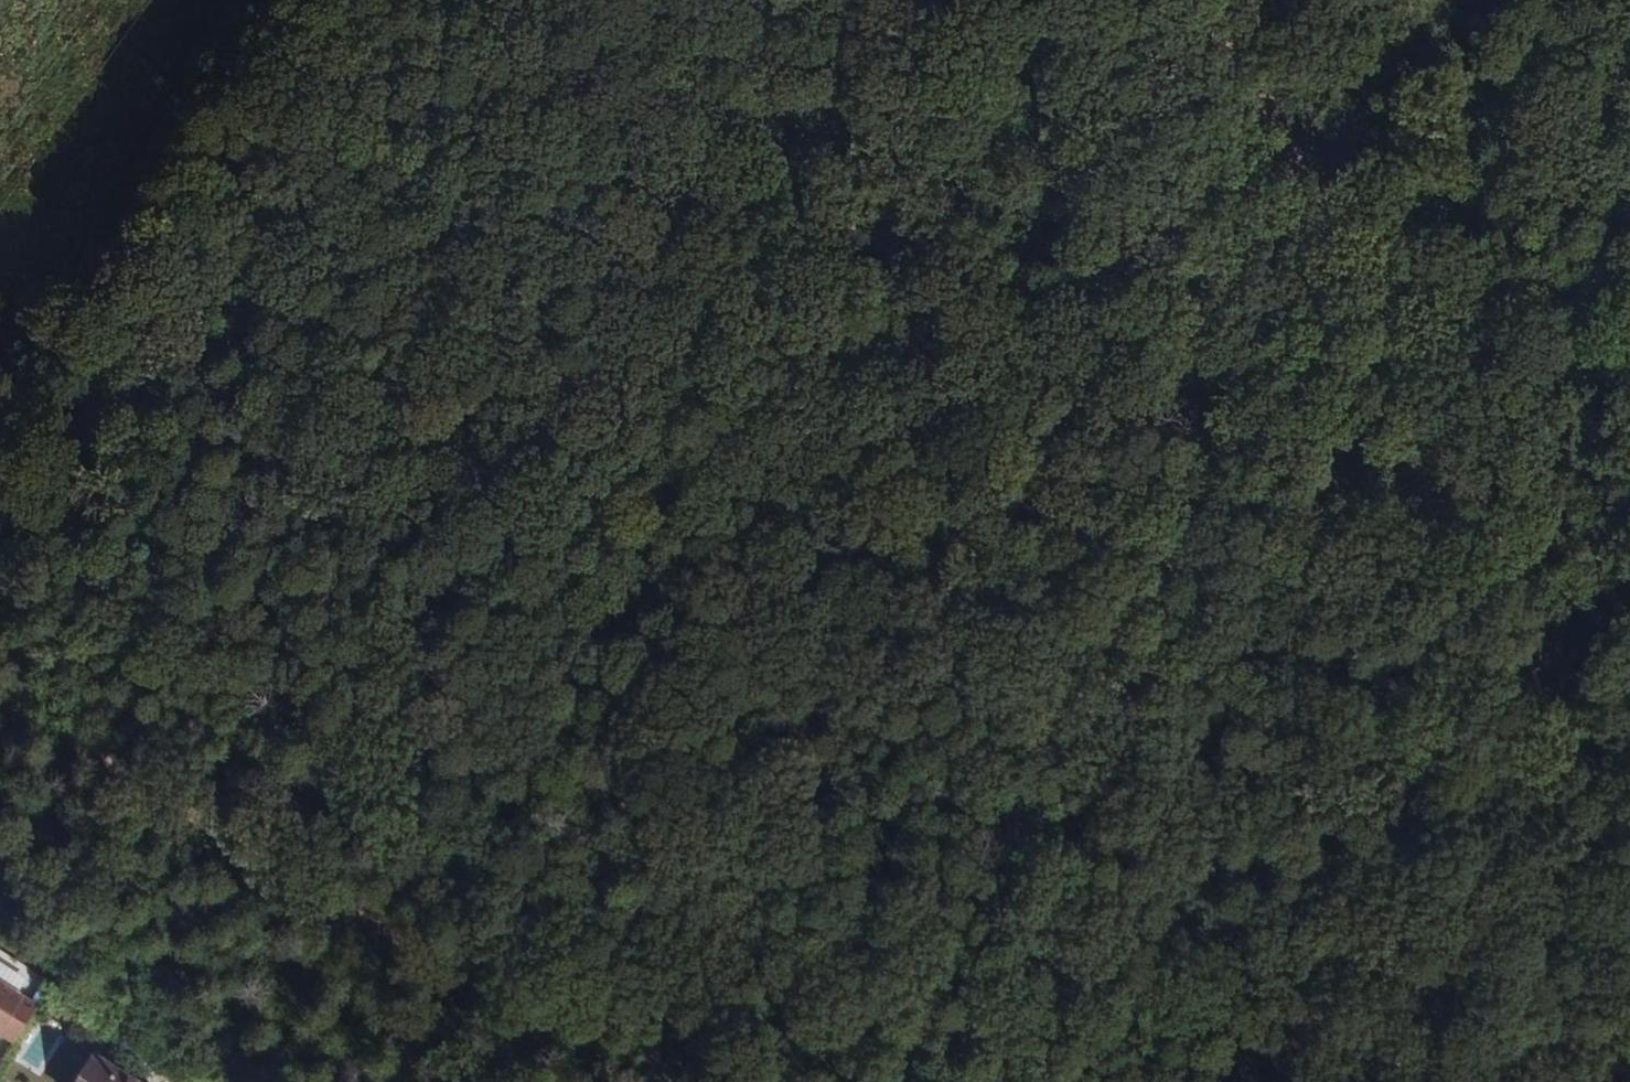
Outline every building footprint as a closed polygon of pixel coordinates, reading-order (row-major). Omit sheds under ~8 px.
[(11,1039),(35,1002),(16,990),(24,977),(0,961),(0,1032),(11,1039)] [(33,1081),(123,1081),(59,1043),(33,1081)]
